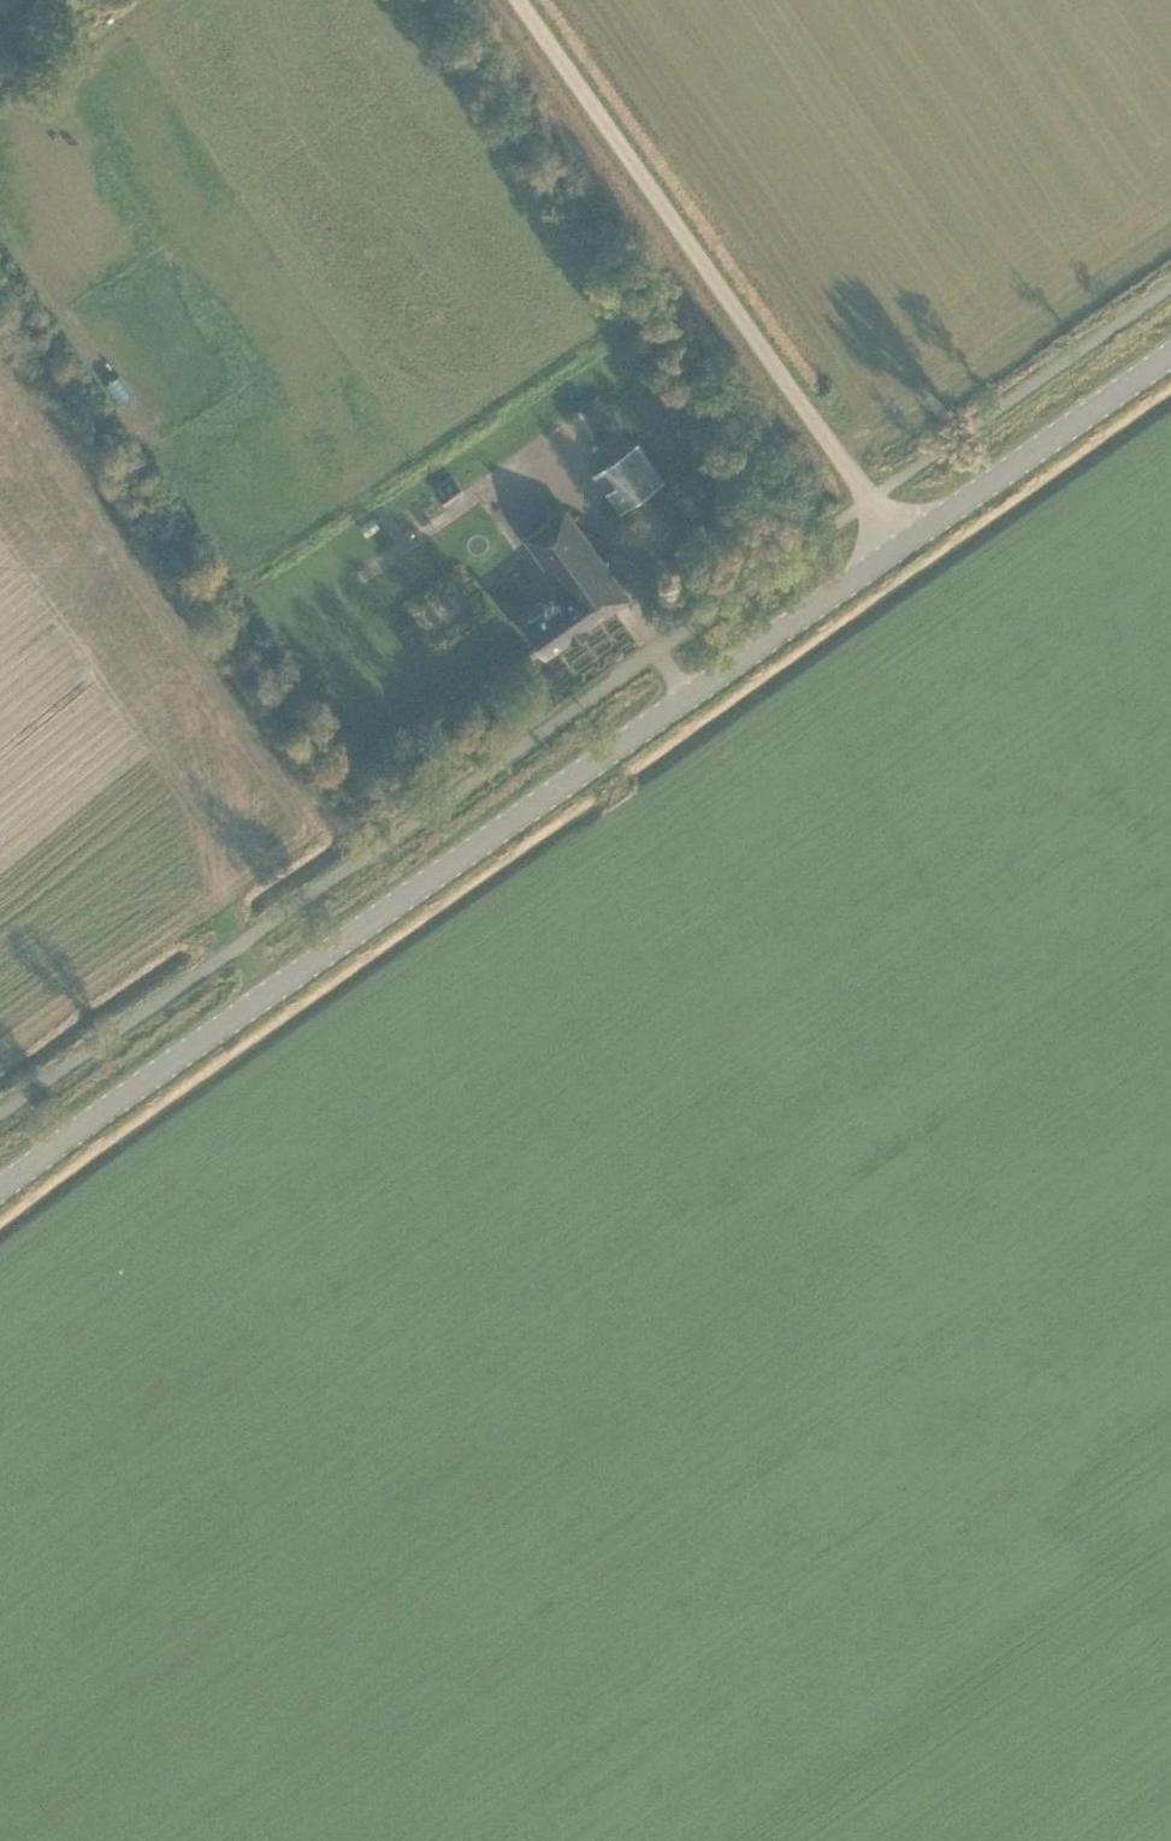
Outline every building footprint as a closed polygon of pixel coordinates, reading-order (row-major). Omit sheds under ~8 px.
[(605,489),(620,510),(666,478),(639,438),(592,471),(594,474),(605,467),(615,483),(605,489)] [(434,486),(446,502),(465,489),(453,472),(434,486)] [(548,654),(630,595),(567,507),(526,536),(567,593),(526,623),(548,654)] [(430,633),(417,615),(404,625),(416,642),(430,633)]
